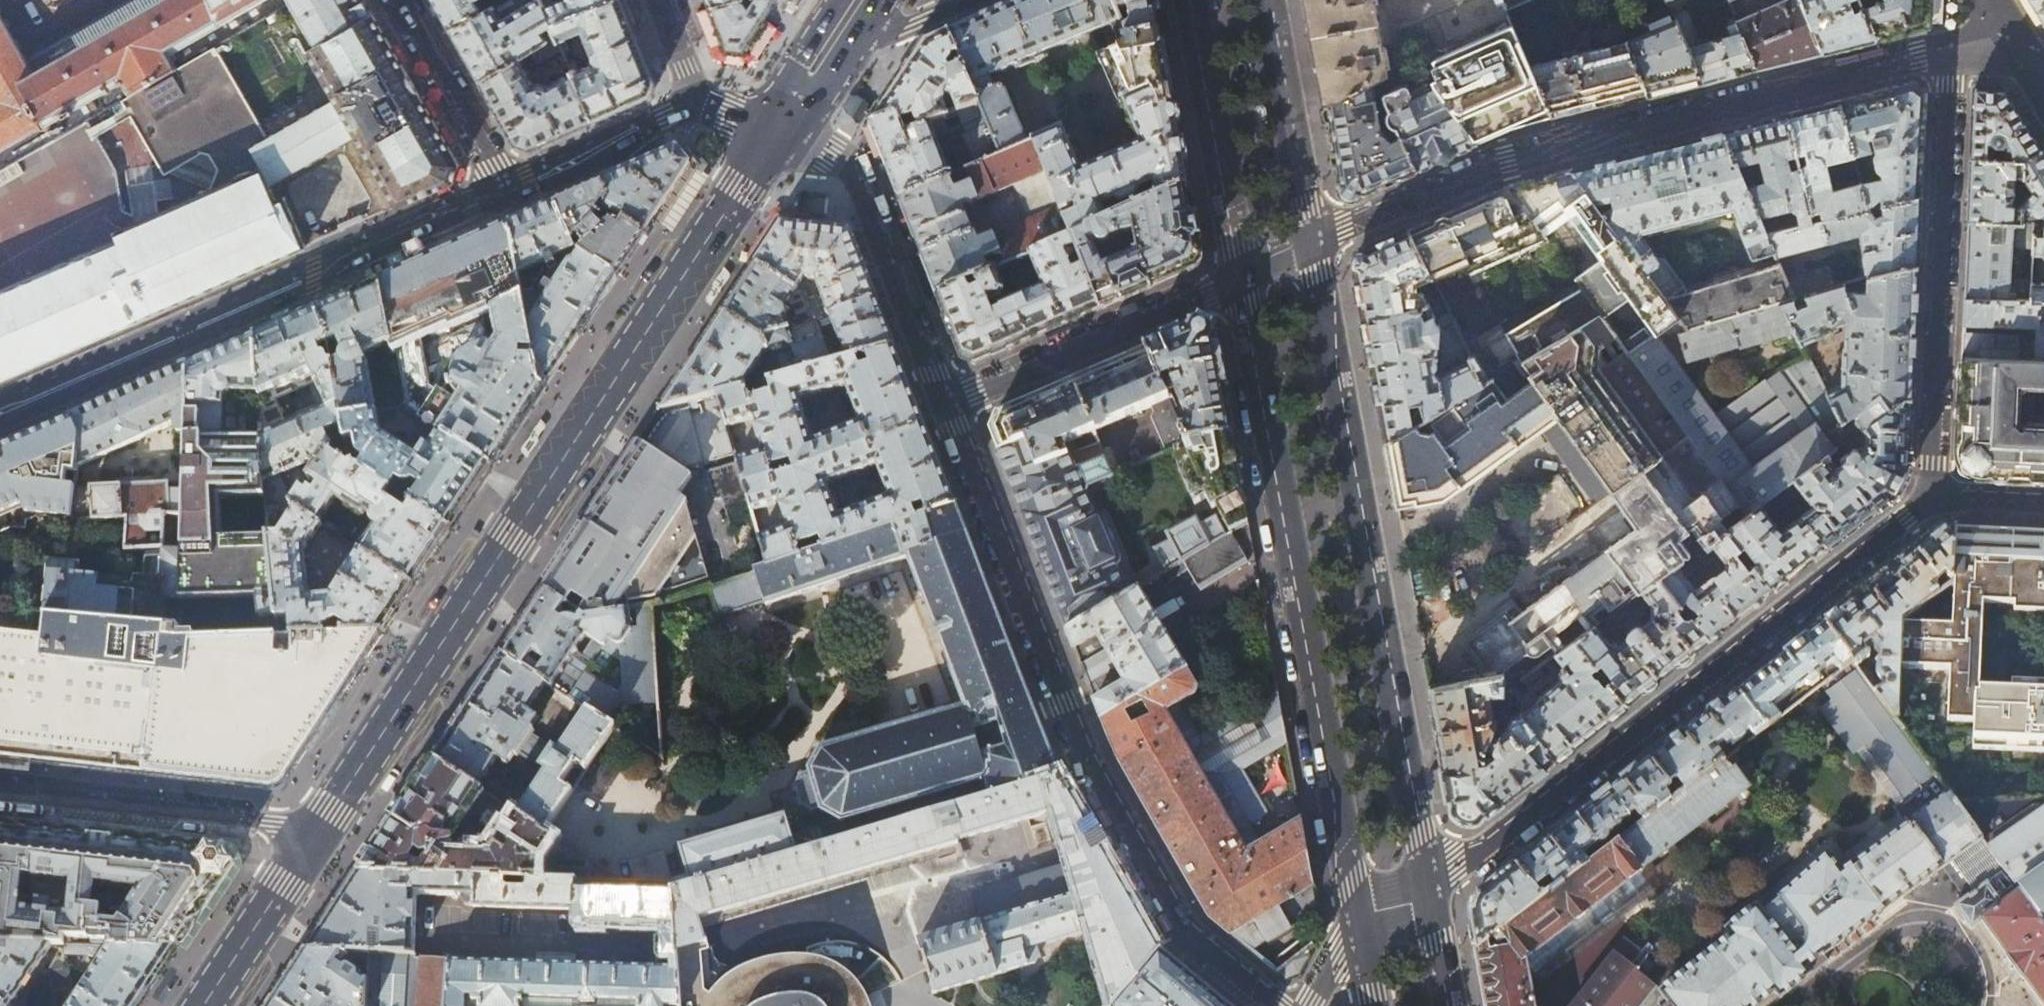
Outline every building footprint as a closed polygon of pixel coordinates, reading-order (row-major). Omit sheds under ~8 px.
[(439,9),(450,28),(489,8),(485,0),(434,0),(439,9)] [(492,6),(489,8),(450,28),(464,52),(480,80),(548,41),(543,32),(553,26),(551,23),(544,7),(541,0),(534,0),(500,20),(492,6)] [(544,7),(551,23),(610,0),(560,0),(544,7)] [(551,23),(553,26),(557,36),(563,50),(564,52),(569,49),(565,39),(583,32),(596,64),(579,71),(575,61),(569,64),(572,72),(573,74),(593,120),(651,95),(654,87),(656,81),(641,43),(624,0),(610,0),(551,23)] [(774,0),(731,0),(712,5),(712,6),(719,22),(727,42),(728,46),(743,47),(745,44),(762,19),(763,18),(774,0)] [(1111,0),(1020,0),(1003,7),(948,31),(948,32),(979,105),(1001,157),(1029,146),(1005,90),(997,87),(993,89),(988,77),(1101,29),(1103,34),(1098,36),(1104,50),(1128,40),(1124,31),(1113,6),(1111,0)] [(1113,6),(1122,5),(1122,8),(1125,10),(1128,9),(1131,27),(1124,31),(1128,40),(1129,41),(1160,34),(1154,0),(1111,0),(1113,6)] [(1311,27),(1317,63),(1324,101),(1341,99),(1372,82),(1416,58),(1415,56),(1508,15),(1505,8),(1502,0),(1306,0),(1311,27)] [(1672,10),(1684,4),(1686,0),(1668,0),(1672,10)] [(1737,20),(1756,70),(1785,63),(1823,53),(1801,0),(1783,0),(1737,20)] [(1823,53),(1849,47),(1877,39),(1864,7),(1854,11),(1849,0),(1801,0),(1823,53)] [(1864,7),(1877,39),(1905,32),(1916,29),(1928,26),(1930,0),(1881,0),(1864,7)] [(2036,7),(2043,21),(2043,0),(2031,0),(2036,7)] [(719,22),(712,6),(708,8),(722,44),(727,42),(719,22)] [(1674,15),(1677,19),(1703,83),(1731,76),(1756,70),(1737,20),(1735,17),(1728,20),(1729,24),(1728,25),(1732,34),(1702,42),(1688,11),(1685,10),(1674,15)] [(335,99),(397,206),(415,198),(451,183),(456,181),(461,166),(372,13),(316,45),(300,17),(291,21),(295,29),(294,30),(303,45),(294,49),(302,63),(311,58),(335,99)] [(1530,67),(1508,15),(1415,56),(1416,58),(1435,85),(1478,143),(1516,126),(1551,117),(1530,67)] [(767,21),(763,18),(762,19),(745,44),(750,47),(767,21)] [(1677,19),(1627,41),(1639,70),(1646,93),(1648,98),(1672,91),(1703,83),(1677,19)] [(905,135),(979,105),(948,32),(947,33),(937,37),(925,42),(907,69),(871,124),(871,125),(897,115),(905,135)] [(1166,68),(1160,34),(1129,41),(1128,40),(1104,50),(1097,53),(1120,105),(1122,104),(1150,92),(1158,108),(1172,106),(1166,68)] [(557,36),(548,41),(480,80),(498,111),(516,143),(530,148),(554,137),(593,120),(573,74),(572,72),(551,81),(550,80),(548,78),(547,78),(545,77),(544,76),(541,76),(538,76),(537,76),(534,77),(530,68),(563,50),(557,36)] [(1627,41),(1530,67),(1551,117),(1571,112),(1630,97),(1646,93),(1639,70),(1627,41)] [(335,99),(267,138),(258,123),(259,123),(216,48),(121,102),(165,177),(208,152),(220,172),(212,195),(117,235),(119,240),(96,250),(0,293),(0,379),(88,341),(184,300),(265,264),(293,251),(306,246),(284,196),(275,199),(270,187),(346,143),(377,195),(371,199),(366,211),(370,218),(382,213),(397,206),(335,99)] [(1872,92),(1840,100),(1853,154),(1856,164),(1866,162),(1863,151),(1876,148),(1877,152),(1876,152),(1876,153),(1875,154),(1874,155),(1874,156),(1875,160),(1923,149),(1923,136),(1925,91),(1914,81),(1872,92)] [(1382,133),(1372,82),(1341,99),(1324,101),(1328,121),(1333,147),(1341,190),(1354,197),(1381,186),(1417,170),(1402,135),(1389,141),(1389,138),(1388,136),(1387,135),(1386,134),(1384,133),(1383,133),(1382,133)] [(1398,126),(1402,135),(1417,170),(1478,143),(1435,85),(1429,89),(1418,87),(1411,90),(1408,84),(1407,84),(1387,93),(1385,95),(1385,97),(1386,98),(1390,109),(1389,111),(1388,114),(1388,117),(1388,118),(1388,120),(1390,123),(1392,124),(1395,125),(1398,126)] [(1973,126),(1972,158),(1993,159),(1993,147),(2006,147),(2007,151),(2004,151),(2003,153),(2003,159),(2024,160),(2026,160),(2042,150),(2023,120),(2004,89),(1990,89),(1975,88),(1973,126)] [(1150,92),(1122,104),(1139,145),(1080,170),(1062,128),(1032,141),(1033,144),(1060,212),(1074,206),(1077,214),(1064,219),(1070,237),(1106,222),(1101,208),(1115,202),(1122,205),(1138,199),(1139,191),(1153,186),(1159,199),(1187,186),(1181,152),(1172,106),(1158,108),(1150,92)] [(854,117),(866,98),(858,93),(854,93),(849,93),(846,98),(842,104),(844,108),(846,113),(854,117)] [(1814,107),(1787,113),(1797,154),(1800,167),(1814,220),(1867,208),(1861,183),(1831,190),(1825,161),(1853,154),(1840,100),(1814,107)] [(1001,157),(979,105),(905,135),(897,115),(871,125),(885,162),(900,199),(1001,157)] [(1760,120),(1723,130),(1738,165),(1760,158),(1766,181),(1747,187),(1759,215),(1790,206),(1797,210),(1800,224),(1814,220),(1800,167),(1791,169),(1788,157),(1797,154),(1787,113),(1760,120)] [(1646,271),(1665,258),(1659,257),(1641,234),(1732,210),(1751,254),(1754,256),(1774,248),(1767,232),(1759,215),(1747,187),(1738,165),(1723,130),(1685,139),(1627,154),(1572,168),(1646,271)] [(1060,212),(1033,144),(1029,146),(1001,157),(900,199),(917,244),(937,295),(996,270),(1030,255),(1070,237),(1064,219),(1060,212)] [(641,165),(601,183),(607,197),(597,213),(601,216),(604,211),(614,217),(611,222),(621,229),(626,221),(644,234),(648,229),(685,172),(690,164),(685,158),(677,149),(667,154),(641,165)] [(1921,178),(1923,149),(1875,160),(1877,168),(1878,169),(1878,170),(1879,171),(1881,172),(1882,172),(1884,178),(1866,182),(1864,176),(1859,177),(1861,183),(1867,208),(1920,196),(1921,178)] [(2024,160),(2023,178),(2033,191),(2022,206),(2021,222),(2035,223),(2037,223),(2037,216),(2043,216),(2043,153),(2042,150),(2026,160),(2024,160)] [(1993,159),(1972,158),(1970,187),(1969,221),(2021,222),(2022,206),(2015,206),(2015,177),(2023,178),(2024,160),(2003,159),(1993,159)] [(1600,312),(1603,316),(1631,297),(1656,333),(1679,317),(1666,300),(1646,271),(1572,168),(1547,174),(1509,184),(1543,232),(1545,234),(1572,215),(1602,257),(1576,278),(1582,286),(1600,312)] [(581,192),(555,203),(575,248),(581,253),(617,276),(618,275),(641,240),(644,234),(626,221),(621,229),(611,222),(601,216),(597,213),(607,197),(601,183),(581,192)] [(1431,218),(1409,228),(1433,278),(1434,279),(1543,232),(1509,184),(1485,194),(1431,218)] [(1159,199),(1106,222),(1070,237),(1075,249),(1082,268),(1099,309),(1134,294),(1179,274),(1188,270),(1188,271),(1191,270),(1194,268),(1197,265),(1198,263),(1199,259),(1200,255),(1200,253),(1199,249),(1198,249),(1194,223),(1190,201),(1187,186),(1159,199)] [(1919,228),(1920,196),(1867,208),(1814,220),(1800,224),(1767,232),(1774,248),(1778,259),(1795,297),(1832,286),(1826,266),(1796,275),(1790,267),(1785,252),(1859,233),(1867,276),(1917,265),(1919,228)] [(532,213),(505,225),(513,242),(519,273),(547,260),(550,268),(559,264),(556,256),(575,248),(555,203),(532,213)] [(1967,254),(1965,298),(2031,299),(2032,282),(2032,278),(2012,278),(2013,246),(2034,247),(2035,223),(2021,222),(1969,221),(1967,254)] [(2035,223),(2034,247),(2034,253),(2043,254),(2043,255),(2043,223),(2037,223),(2035,223)] [(505,225),(380,280),(392,343),(404,408),(440,432),(492,466),(523,420),(530,409),(544,387),(539,383),(529,327),(519,273),(513,242),(505,225)] [(775,235),(757,263),(756,264),(796,290),(802,281),(806,283),(810,282),(811,280),(816,279),(825,303),(807,309),(811,322),(821,319),(829,316),(877,299),(862,261),(851,232),(816,228),(782,225),(778,231),(775,235)] [(1415,322),(1417,330),(1439,326),(1453,320),(1450,313),(1441,295),(1437,297),(1445,315),(1436,319),(1425,294),(1423,292),(1422,291),(1419,290),(1416,290),(1413,292),(1411,282),(1416,280),(1421,282),(1433,278),(1409,228),(1385,238),(1360,249),(1353,263),(1354,267),(1358,287),(1368,341),(1406,332),(1405,324),(1415,322)] [(757,263),(775,235),(768,230),(750,259),(757,263)] [(1064,255),(1075,249),(1070,237),(1030,255),(1044,287),(1001,306),(997,299),(999,298),(1005,291),(996,270),(937,295),(950,327),(962,358),(975,363),(1024,342),(1061,326),(1099,309),(1082,268),(1072,273),(1064,255)] [(539,383),(544,387),(583,328),(617,276),(581,253),(576,261),(569,266),(554,289),(546,284),(541,292),(548,297),(529,327),(539,383)] [(1687,293),(1687,287),(1665,258),(1646,271),(1666,300),(1687,293)] [(1687,293),(1666,300),(1679,317),(1689,330),(1795,297),(1778,259),(1687,287),(1687,293)] [(796,290),(756,264),(740,289),(724,313),(764,339),(811,322),(807,309),(800,293),(796,290)] [(1915,325),(1917,265),(1867,276),(1832,286),(1795,297),(1689,330),(1679,317),(1656,333),(1661,339),(1679,333),(1687,361),(1787,331),(1795,345),(1799,343),(1801,346),(1803,345),(1803,344),(1835,329),(1835,326),(1846,321),(1845,349),(1843,349),(1841,385),(1827,393),(1842,419),(1850,412),(1861,427),(1912,389),(1914,330),(1915,325)] [(350,293),(314,308),(328,338),(329,343),(339,339),(345,352),(344,354),(342,356),(342,358),(341,361),(333,365),(343,420),(376,414),(369,363),(365,355),(392,343),(380,280),(350,293)] [(2032,282),(2031,299),(2043,300),(2043,282),(2032,282)] [(1498,324),(1464,344),(1471,358),(1483,382),(1600,312),(1582,286),(1504,333),(1498,324)] [(2031,299),(1965,298),(1964,323),(2037,326),(2037,335),(1963,332),(1962,356),(2043,359),(2043,300),(2031,299)] [(877,299),(829,316),(841,345),(831,348),(821,319),(811,322),(764,339),(768,348),(773,349),(774,352),(789,347),(799,373),(895,347),(884,318),(877,299)] [(267,509),(284,508),(294,507),(304,492),(311,481),(316,472),(311,469),(305,478),(300,466),(310,462),(319,467),(331,447),(326,430),(344,425),(343,420),(333,365),(332,355),(324,359),(319,348),(329,343),(328,338),(314,308),(285,321),(255,335),(259,391),(267,509)] [(1689,435),(1630,352),(1603,316),(1600,312),(1483,382),(1386,441),(1393,494),(1397,505),(1397,506),(1446,497),(1544,424),(1595,494),(1599,491),(1603,496),(1613,489),(1689,435)] [(764,339),(724,313),(709,336),(697,353),(664,405),(659,412),(718,395),(740,389),(768,348),(764,339)] [(1146,349),(1160,381),(1169,377),(1187,420),(1178,424),(1186,441),(1233,434),(1222,376),(1218,355),(1213,327),(1214,326),(1199,318),(1199,319),(1178,329),(1143,343),(1146,349)] [(1439,326),(1417,330),(1418,339),(1407,341),(1406,332),(1368,341),(1375,380),(1376,386),(1386,441),(1483,382),(1471,358),(1440,372),(1434,366),(1436,364),(1439,326)] [(1716,416),(1661,339),(1656,333),(1630,352),(1689,435),(1745,513),(1761,502),(1794,477),(1828,451),(1860,428),(1861,427),(1850,412),(1842,419),(1827,393),(1808,357),(1779,370),(1716,416)] [(186,434),(186,439),(221,438),(222,397),(230,389),(259,390),(255,335),(213,353),(188,364),(186,434)] [(753,417),(756,426),(754,426),(758,441),(760,440),(763,449),(736,458),(738,462),(749,501),(751,510),(778,502),(787,526),(759,537),(768,567),(801,556),(798,545),(819,538),(823,549),(957,505),(956,504),(929,435),(913,393),(895,347),(799,373),(783,377),(778,379),(768,382),(771,391),(751,397),(748,387),(740,389),(718,395),(727,425),(753,417)] [(1108,365),(1073,380),(1094,430),(1151,405),(1153,411),(1150,416),(1165,450),(1170,448),(1186,441),(1178,424),(1160,381),(1146,349),(1108,365)] [(1962,356),(1959,414),(1957,456),(1974,474),(2043,478),(2043,421),(2029,421),(2025,424),(2021,420),(2022,393),(2029,387),(2043,388),(2043,359),(1962,356)] [(123,392),(80,411),(90,428),(80,433),(82,439),(79,465),(175,423),(175,428),(180,433),(186,434),(188,364),(123,392)] [(1098,442),(1094,430),(1073,380),(1039,395),(997,413),(990,429),(992,436),(998,450),(1025,440),(1035,466),(1098,443),(1098,442)] [(1910,424),(1912,389),(1861,427),(1860,428),(1865,434),(1863,446),(1857,450),(1856,449),(1853,449),(1842,458),(1847,465),(1840,470),(1831,458),(1832,457),(1831,455),(1831,454),(1828,451),(1794,477),(1814,504),(1805,512),(1828,545),(1867,514),(1896,492),(1908,468),(1910,424)] [(718,395),(659,412),(652,423),(641,439),(682,469),(735,452),(727,425),(718,395)] [(11,527),(26,527),(26,520),(40,514),(72,517),(76,487),(79,465),(82,439),(80,433),(90,428),(80,411),(21,436),(11,441),(0,445),(0,532),(11,527)] [(379,425),(376,414),(343,420),(344,425),(346,440),(350,457),(358,455),(367,461),(361,471),(392,491),(393,491),(399,482),(406,485),(399,495),(413,504),(451,529),(486,476),(492,466),(440,432),(429,449),(413,438),(405,449),(386,436),(382,433),(380,428),(379,425)] [(1229,534),(1249,523),(1241,483),(1241,480),(1233,434),(1186,441),(1170,448),(1175,459),(1174,459),(1195,504),(1208,498),(1214,509),(1219,507),(1229,534)] [(182,549),(180,599),(276,597),(270,537),(223,539),(222,498),(266,496),(262,435),(221,438),(186,439),(184,483),(183,517),(182,549)] [(1689,435),(1613,489),(1626,508),(1623,510),(1636,527),(1609,547),(1610,549),(1529,608),(1521,614),(1515,606),(1514,604),(1504,612),(1505,613),(1468,640),(1481,660),(1484,677),(1504,673),(1504,669),(1525,654),(1526,655),(1528,656),(1529,656),(1530,657),(1532,657),(1535,656),(1538,655),(1550,646),(1556,653),(1577,638),(1597,623),(1598,622),(1593,615),(1613,600),(1618,607),(1641,590),(1662,575),(1679,562),(1709,540),(1726,528),(1745,513),(1689,435)] [(712,586),(689,505),(690,503),(681,497),(694,477),(682,469),(641,439),(632,453),(616,478),(589,519),(543,589),(587,616),(653,606),(709,587),(712,586)] [(335,443),(331,447),(319,467),(316,472),(311,481),(320,487),(317,493),(312,491),(309,495),(304,492),(294,507),(300,510),(320,524),(336,498),(363,516),(365,513),(372,517),(372,520),(373,522),(374,524),(376,526),(371,534),(366,531),(363,531),(358,539),(364,543),(360,550),(414,586),(435,554),(451,529),(413,504),(407,512),(387,499),(392,491),(361,471),(351,464),(350,457),(346,440),(335,443)] [(1110,474),(1098,443),(1035,466),(1025,440),(998,450),(1018,502),(1021,509),(1032,539),(1048,579),(1068,631),(1128,594),(1117,567),(1123,564),(1100,511),(1094,513),(1082,488),(1110,476),(1110,474)] [(749,501),(738,462),(706,471),(715,501),(723,498),(726,508),(749,501)] [(184,483),(76,487),(72,517),(71,520),(126,519),(125,551),(147,550),(162,549),(163,517),(183,517),(184,483)] [(1524,500),(1549,534),(1582,510),(1568,491),(1551,502),(1541,488),(1524,500)] [(1777,524),(1761,502),(1745,513),(1726,528),(1773,588),(1801,566),(1828,545),(1805,512),(1784,527),(1777,524)] [(957,505),(823,549),(801,556),(768,567),(712,586),(709,587),(718,616),(765,600),(766,604),(906,558),(921,597),(923,596),(950,668),(949,669),(964,708),(820,750),(820,751),(809,772),(801,773),(794,787),(794,790),(796,790),(797,791),(794,792),(795,794),(797,793),(798,796),(795,797),(796,799),(799,798),(799,800),(798,800),(799,802),(811,810),(821,808),(821,810),(840,819),(791,834),(785,814),(681,845),(690,875),(672,880),(671,882),(674,888),(1061,774),(1047,738),(1021,671),(1011,645),(1000,618),(975,553),(957,505)] [(284,508),(267,509),(268,522),(284,520),(284,508)] [(322,525),(320,524),(300,510),(282,537),(270,537),(276,597),(279,619),(292,617),(294,637),(326,636),(326,627),(328,628),(337,621),(347,627),(342,635),(383,633),(389,624),(414,586),(360,550),(330,596),(311,597),(305,551),(322,525)] [(1165,572),(1225,536),(1217,516),(1200,524),(1197,517),(1167,533),(1170,539),(1154,547),(1165,572)] [(1165,572),(1174,580),(1185,598),(1255,558),(1253,546),(1249,523),(1229,534),(1225,536),(1165,572)] [(1824,624),(1855,660),(1859,666),(1872,656),(1872,653),(1869,649),(1874,646),(1880,646),(1884,641),(1887,644),(1889,644),(1886,647),(1885,657),(1884,656),(1879,662),(1879,675),(1886,686),(1878,692),(1897,719),(1903,623),(1939,594),(1938,592),(1934,595),(1930,589),(1946,575),(1949,579),(1954,580),(1955,527),(1944,530),(1920,548),(1824,624)] [(1955,527),(1954,580),(1952,624),(1903,623),(1901,665),(1950,668),(1948,719),(1974,720),(1975,693),(1981,693),(1984,603),(2043,605),(2043,531),(2001,529),(1977,528),(1955,527)] [(1726,528),(1709,540),(1724,559),(1722,565),(1717,569),(1715,576),(1713,575),(1698,587),(1679,562),(1662,575),(1710,637),(1741,613),(1773,588),(1726,528)] [(164,599),(180,599),(182,549),(162,549),(147,550),(144,576),(134,576),(127,582),(94,579),(94,573),(72,570),(60,569),(61,560),(22,556),(17,613),(163,628),(164,599)] [(73,561),(61,560),(60,569),(72,570),(73,561)] [(1163,587),(1174,580),(1165,572),(1128,594),(1068,631),(1089,685),(1093,697),(1109,738),(1120,762),(1134,786),(1195,891),(1199,898),(1210,918),(1243,945),(1249,950),(1319,910),(1317,900),(1312,874),(1306,839),(1302,820),(1263,842),(1252,824),(1266,816),(1241,772),(1288,742),(1284,718),(1279,691),(1186,747),(1165,712),(1195,693),(1197,689),(1148,606),(1167,595),(1163,587)] [(1662,575),(1641,590),(1652,604),(1652,612),(1654,616),(1644,624),(1642,623),(1641,623),(1640,623),(1639,623),(1638,623),(1637,623),(1636,624),(1635,624),(1629,629),(1628,630),(1627,631),(1627,632),(1626,633),(1626,635),(1627,636),(1627,637),(1620,643),(1617,640),(1608,637),(1597,623),(1577,638),(1627,702),(1666,672),(1680,661),(1695,649),(1710,637),(1662,575)] [(543,589),(520,623),(501,653),(547,682),(588,709),(615,726),(616,727),(630,706),(660,705),(653,606),(587,616),(543,589)] [(1523,600),(1515,606),(1521,614),(1529,608),(1523,600)] [(28,762),(264,788),(272,788),(277,787),(279,786),(283,783),(288,778),(383,633),(342,635),(326,636),(294,637),(281,638),(179,641),(180,629),(163,628),(17,613),(0,611),(0,759),(28,762)] [(1842,670),(1855,660),(1824,624),(1792,650),(1737,693),(1767,727),(1783,715),(1776,706),(1801,687),(1802,688),(1807,683),(1813,685),(1821,679),(1820,673),(1835,661),(1842,670)] [(1577,638),(1556,653),(1555,654),(1564,665),(1562,667),(1563,669),(1562,670),(1561,677),(1539,694),(1539,699),(1521,712),(1522,713),(1556,758),(1589,732),(1627,702),(1577,638)] [(547,682),(501,653),(461,714),(432,758),(479,787),(499,757),(508,763),(518,750),(549,770),(520,814),(546,831),(573,790),(563,783),(577,762),(587,769),(599,750),(615,726),(588,709),(561,750),(530,731),(539,717),(529,710),(547,682)] [(2035,922),(1955,800),(1897,719),(1878,692),(1859,666),(1855,660),(1842,670),(1822,685),(1915,811),(1913,820),(1843,872),(1830,854),(1780,899),(1781,900),(1764,913),(1758,907),(1729,930),(1734,936),(1661,994),(1670,1005),(1668,1005),(1758,1005),(1777,991),(1782,997),(1830,960),(1826,955),(1947,866),(1969,896),(1958,904),(1974,927),(1985,920),(2011,957),(2010,958),(2023,977),(2024,976),(2043,1003),(2043,937),(2035,922)] [(1484,677),(1430,686),(1443,760),(1449,791),(1453,811),(1476,820),(1505,798),(1514,791),(1556,758),(1522,713),(1521,713),(1518,713),(1516,713),(1515,713),(1513,714),(1512,715),(1511,716),(1510,716),(1508,719),(1508,721),(1507,723),(1507,725),(1503,728),(1500,736),(1494,730),(1497,722),(1493,717),(1494,715),(1491,697),(1506,695),(1506,693),(1506,689),(1504,673),(1484,677)] [(1757,735),(1767,727),(1737,693),(1704,718),(1650,761),(1678,796),(1726,759),(1716,746),(1729,737),(1735,745),(1748,735),(1749,734),(1749,733),(1749,732),(1748,731),(1752,728),(1757,735)] [(1974,720),(1973,742),(2043,745),(2043,696),(1981,693),(1975,693),(1974,720)] [(623,766),(599,750),(587,769),(578,782),(602,799),(623,766)] [(479,787),(432,758),(408,795),(388,825),(357,873),(506,877),(525,878),(621,880),(546,831),(520,814),(479,787)] [(1749,789),(1726,759),(1678,796),(1643,823),(1620,841),(1642,870),(1749,789)] [(1643,823),(1678,796),(1650,761),(1637,771),(1619,785),(1577,818),(1598,845),(1604,853),(1619,842),(1613,834),(1622,827),(1621,825),(1636,813),(1643,823)] [(680,965),(714,961),(709,948),(708,939),(702,919),(960,843),(959,839),(1052,812),(1072,878),(1088,931),(1110,1005),(1113,1005),(1156,954),(1160,948),(1132,899),(1113,865),(1088,822),(1081,808),(1069,788),(1061,774),(674,888),(680,965)] [(1955,800),(2035,922),(2043,916),(2043,793),(1955,800)] [(1584,856),(1598,845),(1577,818),(1503,877),(1481,894),(1477,905),(1472,917),(1474,925),(1475,933),(1478,950),(1547,898),(1545,895),(1543,897),(1537,889),(1549,879),(1557,890),(1590,864),(1584,856)] [(0,824),(0,942),(54,943),(65,943),(176,948),(179,945),(183,938),(232,864),(225,850),(178,845),(98,836),(50,830),(0,824)] [(1619,842),(1604,853),(1590,864),(1557,890),(1547,898),(1478,950),(1488,1005),(1531,1005),(1523,961),(1642,870),(1620,841),(1619,842)] [(368,953),(368,1005),(683,1005),(680,965),(674,888),(671,882),(621,880),(525,878),(525,885),(510,885),(507,882),(506,877),(357,873),(312,941),(306,951),(368,953)] [(1088,931),(1072,878),(1032,890),(1037,905),(919,941),(935,993),(1036,963),(1041,953),(1039,945),(1088,931)] [(1277,973),(1313,945),(1308,935),(1282,956),(1282,959),(1269,966),(1277,973)] [(1318,941),(1313,945),(1277,973),(1286,980),(1299,975),(1318,941)] [(1574,1005),(1611,1005),(1638,973),(1649,959),(1627,941),(1574,1005)] [(54,943),(0,942),(0,1005),(12,1005),(54,943)] [(176,948),(65,943),(64,954),(87,954),(101,960),(69,1005),(139,1005),(157,978),(176,948)] [(274,998),(270,1004),(269,1005),(368,1005),(368,953),(306,951),(288,977),(274,998)] [(1170,966),(1156,954),(1113,1005),(1222,1005),(1170,966)] [(680,965),(683,1005),(871,1005),(868,997),(855,978),(836,964),(822,958),(806,955),(786,955),(765,959),(741,967),(728,971),(720,966),(714,961),(680,965)] [(1657,989),(1638,973),(1611,1005),(1643,1005),(1657,989)]
